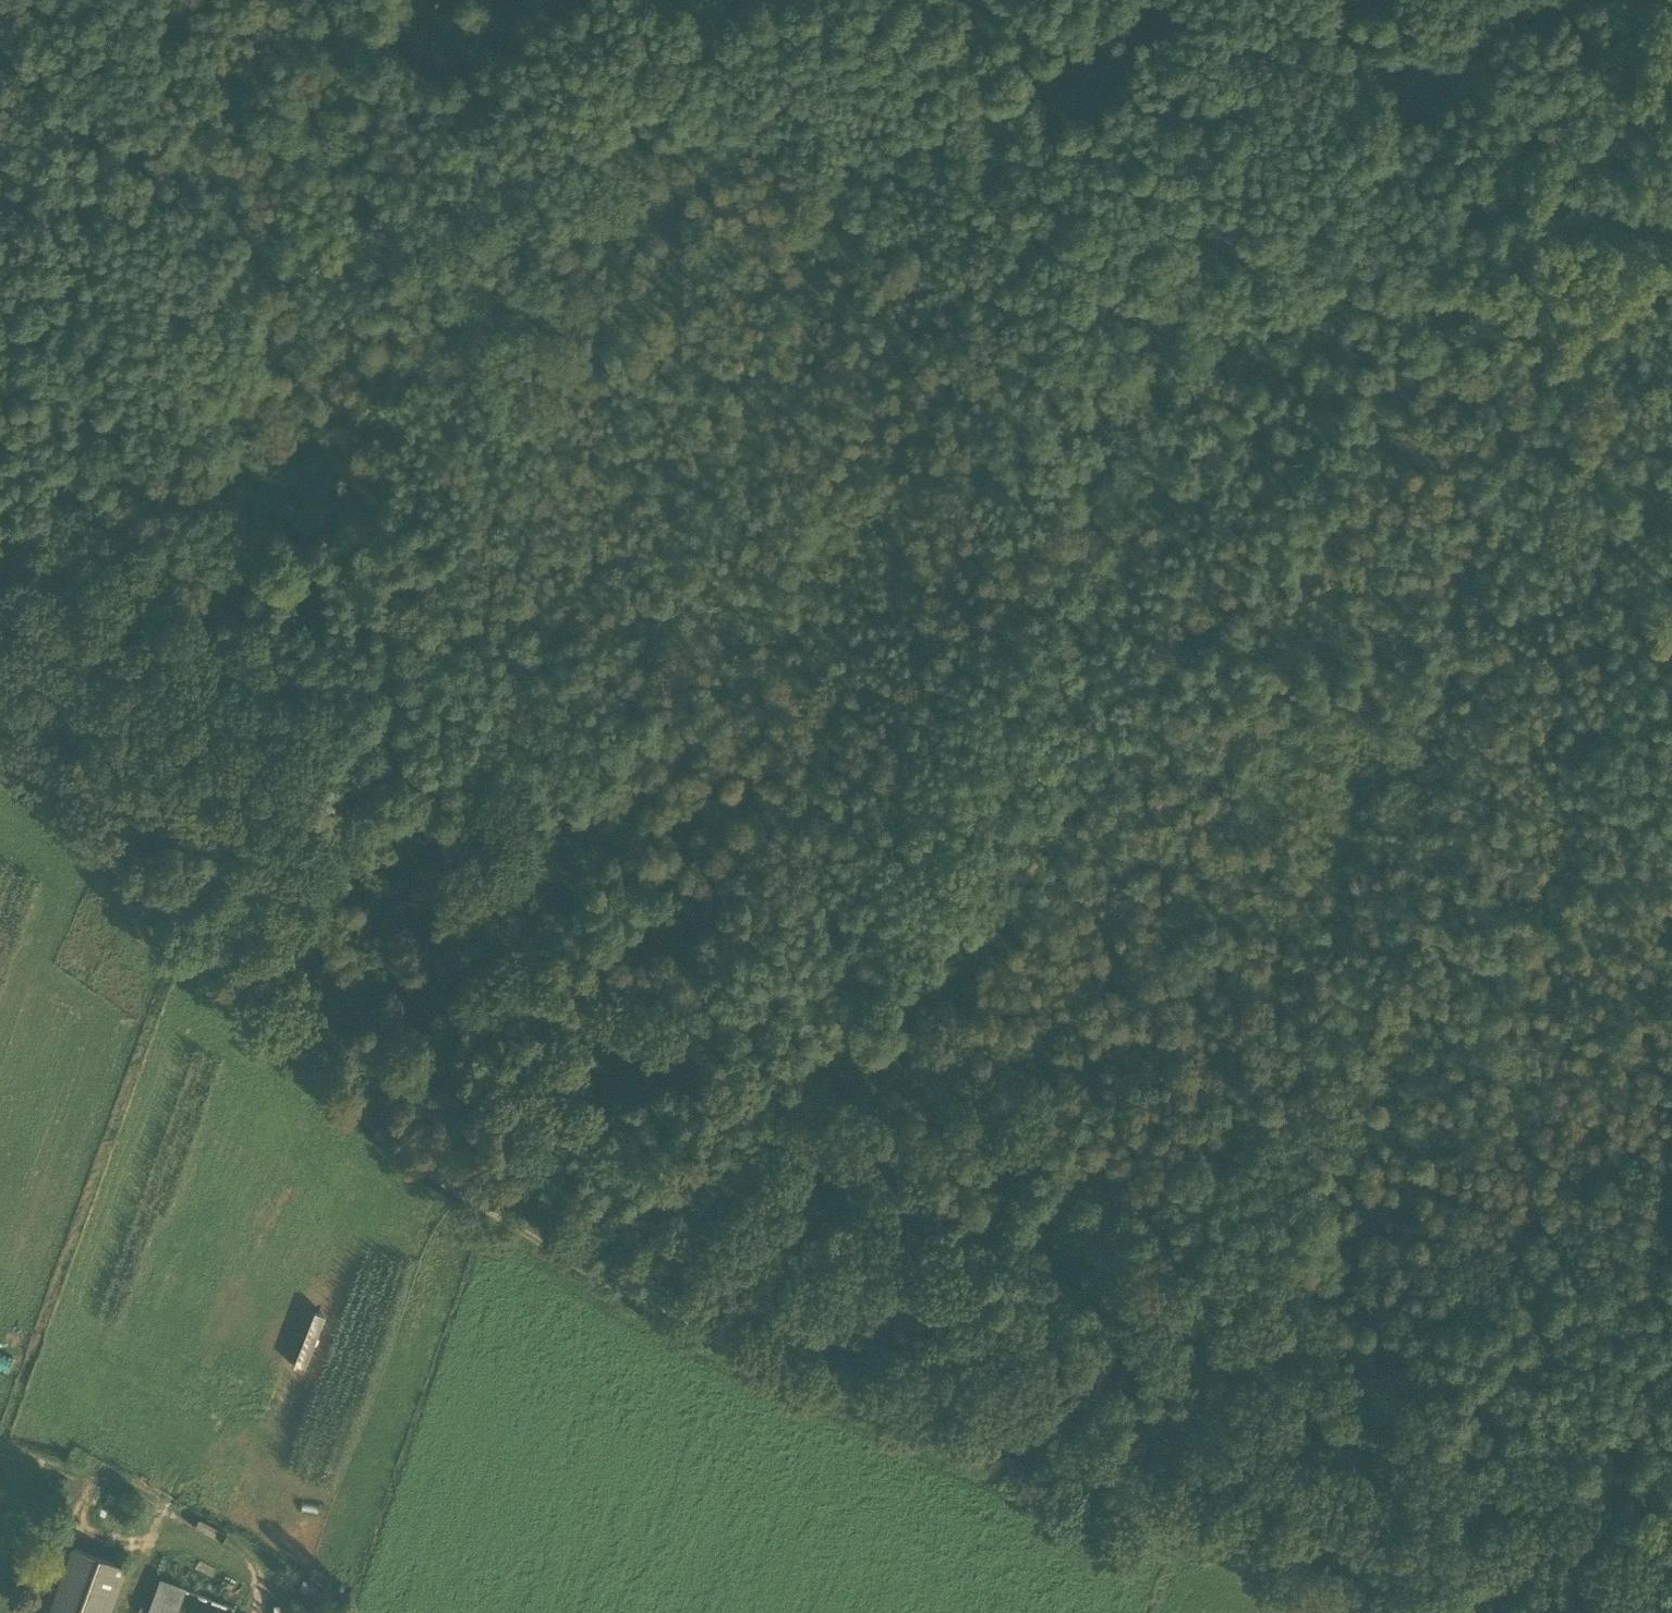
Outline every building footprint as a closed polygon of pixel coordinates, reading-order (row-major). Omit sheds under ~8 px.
[(74,1549),(50,1612),(111,1612),(127,1569),(74,1549)] [(187,1590),(160,1581),(148,1612),(179,1612),(187,1590)]
